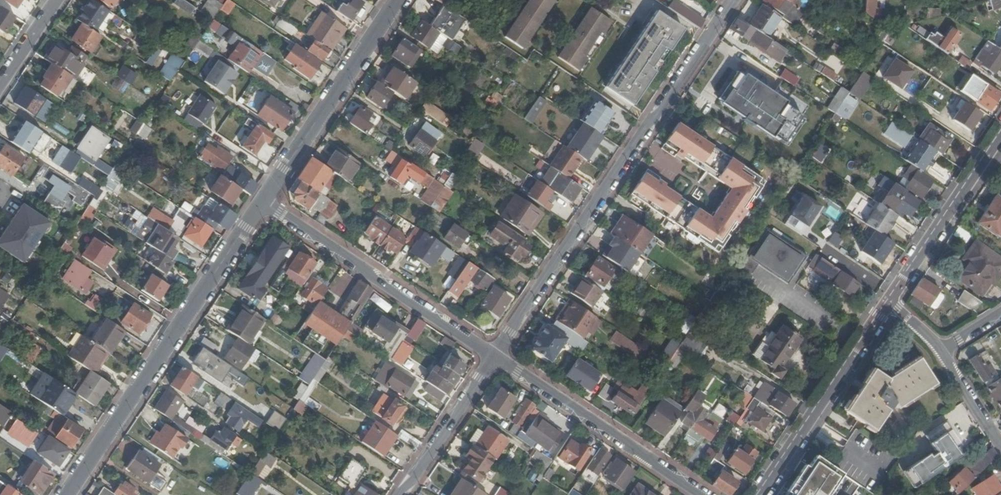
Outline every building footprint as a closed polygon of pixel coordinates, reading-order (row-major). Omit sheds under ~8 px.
[(16,17),(27,0),(0,0),(0,6),(16,17)] [(90,0),(89,0),(75,21),(81,25),(93,33),(107,11),(90,0)] [(110,8),(116,0),(98,0),(110,8)] [(192,18),(197,11),(181,0),(177,0),(173,6),(192,18)] [(212,0),(208,0),(199,12),(212,21),(222,6),(212,0)] [(228,15),(235,4),(229,0),(226,0),(220,10),(228,15)] [(271,8),(277,0),(258,0),(271,8)] [(340,4),(334,13),(350,23),(362,4),(356,0),(352,0),(346,8),(340,4)] [(525,41),(553,0),(528,0),(503,37),(521,49),(526,44),(525,41)] [(610,0),(604,0),(602,7),(618,18),(619,2),(610,0)] [(783,16),(781,19),(792,27),(802,13),(797,9),(783,0),(763,0),(762,2),(783,16)] [(797,9),(800,5),(795,1),(795,2),(791,0),(783,0),(797,9)] [(865,15),(880,24),(881,9),(875,9),(876,0),(866,0),(865,15)] [(666,8),(698,30),(703,23),(682,8),(682,9),(673,3),(671,7),(668,5),(666,8)] [(443,6),(429,27),(430,28),(438,33),(446,39),(448,40),(451,42),(465,21),(443,6)] [(754,19),(752,18),(747,26),(755,31),(766,38),(780,18),(763,7),(754,19)] [(610,21),(590,8),(585,14),(587,14),(585,17),(584,16),(578,24),(579,25),(578,28),(576,27),(569,37),(571,38),(569,40),(568,40),(562,48),(563,49),(561,51),(560,50),(556,57),(576,71),(585,58),(582,56),(598,32),(601,34),(610,21)] [(0,31),(5,34),(15,19),(1,9),(0,11),(0,31)] [(683,31),(655,11),(603,86),(631,106),(641,92),(636,89),(669,42),(673,45),(683,31)] [(320,13),(314,21),(304,36),(311,40),(327,51),(338,36),(340,38),(345,30),(320,13)] [(748,40),(779,61),(786,51),(766,38),(755,31),(753,32),(739,23),(740,21),(736,18),(730,28),(748,40)] [(207,28),(214,33),(219,25),(213,20),(207,28)] [(281,20),(276,26),(291,36),(292,34),(295,36),(298,31),(281,20)] [(422,22),(411,39),(417,42),(420,45),(427,50),(437,34),(430,29),(430,28),(429,27),(422,22)] [(71,40),(90,53),(100,38),(93,33),(81,25),(71,40)] [(925,37),(929,33),(919,25),(916,30),(925,37)] [(216,34),(243,53),(234,66),(256,81),(268,63),(270,60),(220,26),(216,34)] [(900,34),(905,34),(910,36),(913,32),(904,26),(898,28),(900,34)] [(473,27),(467,35),(481,44),(487,36),(473,27)] [(730,28),(728,30),(746,42),(748,40),(730,28)] [(925,37),(923,40),(946,55),(960,35),(951,29),(943,39),(935,32),(933,35),(929,32),(929,33),(925,37)] [(889,31),(882,42),(891,48),(899,37),(889,31)] [(438,33),(437,34),(427,50),(435,55),(446,39),(438,33)] [(201,36),(198,41),(212,51),(217,44),(203,35),(201,36)] [(340,38),(338,36),(327,51),(330,53),(340,38)] [(191,37),(186,46),(192,50),(194,47),(198,41),(194,39),(191,37)] [(321,59),(326,62),(332,54),(330,53),(327,51),(311,40),(305,50),(307,51),(306,52),(320,61),(321,59)] [(392,57),(405,66),(417,49),(414,47),(403,40),(394,53),(395,53),(392,57)] [(448,40),(443,48),(445,49),(455,56),(460,48),(451,42),(448,40)] [(194,47),(209,57),(213,51),(212,51),(198,41),(194,47)] [(998,50),(986,42),(982,48),(975,44),(969,54),(976,58),(975,60),(995,73),(1000,63),(1000,52),(998,50)] [(319,64),(305,54),(305,53),(290,43),(285,50),(286,51),(289,53),(283,62),(294,69),(293,70),(307,80),(319,64)] [(52,45),(43,60),(51,65),(69,76),(76,81),(86,66),(84,64),(87,59),(71,48),(66,55),(52,45)] [(502,54),(514,62),(518,57),(505,48),(502,54)] [(837,57),(853,67),(857,62),(848,57),(849,57),(841,51),(837,57)] [(971,62),(960,55),(955,62),(966,69),(971,62)] [(175,57),(161,77),(170,83),(184,62),(175,57)] [(883,77),(902,90),(914,71),(895,58),(883,77)] [(236,75),(217,62),(204,82),(223,94),(227,88),(228,89),(233,81),(232,81),(236,75)] [(69,76),(51,65),(42,79),(43,80),(39,87),(55,97),(69,76)] [(374,81),(377,83),(392,93),(405,102),(416,86),(386,65),(374,81)] [(817,65),(814,70),(831,82),(835,76),(822,68),(819,66),(817,65)] [(136,75),(123,66),(116,78),(129,86),(136,75)] [(843,84),(844,84),(841,89),(848,93),(861,73),(855,68),(850,75),(849,74),(843,84)] [(784,70),(779,78),(793,87),(798,80),(784,70)] [(801,118),(735,73),(717,100),(743,118),(742,121),(752,128),(754,125),(783,145),(801,118)] [(872,80),(861,73),(848,93),(859,101),(872,80)] [(381,100),(385,103),(392,93),(377,83),(366,99),(377,106),(381,100)] [(988,112),(999,95),(985,86),(974,102),(988,112)] [(779,87),(775,91),(786,99),(789,95),(779,87)] [(15,104),(33,116),(44,101),(25,88),(15,104)] [(848,93),(841,89),(827,109),(833,114),(838,107),(848,93)] [(501,97),(494,92),(490,97),(498,103),(501,97)] [(487,96),(484,101),(495,108),(498,103),(490,97),(487,96)] [(539,97),(537,99),(523,120),(530,125),(538,113),(545,101),(539,97)] [(258,114),(258,118),(279,133),(292,114),(275,103),(274,103),(270,100),(267,100),(258,114)] [(579,122),(599,135),(612,114),(593,101),(579,122)] [(208,102),(195,120),(211,131),(224,113),(208,102)] [(444,123),(443,122),(447,116),(426,102),(420,110),(443,125),(444,123)] [(303,104),(300,109),(305,113),(308,107),(303,104)] [(968,131),(979,115),(963,104),(952,120),(968,131)] [(156,107),(153,112),(159,116),(162,111),(156,107)] [(843,110),(838,107),(833,114),(839,118),(843,110)] [(348,114),(343,121),(364,134),(371,124),(367,121),(371,116),(359,108),(353,117),(348,114)] [(839,118),(833,114),(830,120),(836,124),(840,119),(839,118)] [(3,134),(10,140),(23,123),(16,118),(3,134)] [(262,142),(266,144),(271,136),(248,120),(244,126),(251,131),(240,149),(252,157),(262,142)] [(596,145),(602,137),(599,135),(579,122),(577,121),(572,129),(576,131),(566,149),(581,159),(585,162),(591,154),(590,152),(594,146),(596,145)] [(15,139),(38,154),(48,138),(25,123),(15,139)] [(882,137),(904,147),(911,134),(889,123),(882,137)] [(646,170),(629,195),(716,254),(764,182),(676,124),(660,149),(673,158),(674,156),(681,160),(682,158),(728,189),(724,194),(726,195),(713,214),(712,213),(708,219),(662,188),(664,185),(657,181),(659,179),(646,170)] [(150,130),(142,125),(135,135),(144,141),(150,130)] [(950,140),(928,125),(917,140),(934,152),(938,154),(939,155),(950,140)] [(84,141),(75,156),(80,159),(107,177),(110,173),(112,170),(96,160),(108,140),(104,138),(105,136),(90,126),(82,139),(84,141)] [(423,133),(419,131),(408,147),(419,154),(420,152),(422,153),(424,150),(426,151),(428,149),(430,150),(439,136),(427,127),(423,133)] [(917,140),(916,139),(901,160),(907,164),(909,165),(916,170),(920,173),(934,152),(917,140)] [(388,142),(384,148),(390,152),(394,146),(388,142)] [(471,144),(464,155),(472,160),(479,150),(471,144)] [(217,152),(206,145),(198,157),(209,165),(220,173),(231,157),(219,149),(217,152)] [(12,175),(22,159),(4,147),(0,153),(0,167),(12,175)] [(52,163),(70,174),(80,159),(75,156),(62,147),(52,163)] [(360,161),(339,147),(325,169),(331,173),(346,183),(360,161)] [(566,149),(563,147),(549,168),(567,180),(581,159),(566,149)] [(818,162),(824,155),(817,150),(812,157),(818,162)] [(384,161),(395,168),(389,177),(401,185),(407,176),(417,183),(416,185),(418,186),(419,184),(426,189),(419,200),(429,207),(442,187),(437,183),(400,158),(390,152),(384,161)] [(325,169),(310,159),(296,180),(322,197),(331,183),(326,180),(331,173),(325,169)] [(544,172),(548,165),(539,159),(535,167),(544,172)] [(925,171),(940,183),(948,173),(933,161),(925,171)] [(901,177),(908,182),(904,188),(919,198),(931,182),(915,172),(916,170),(909,165),(901,177)] [(110,173),(107,177),(104,182),(109,185),(120,169),(115,166),(112,170),(110,173)] [(228,168),(221,178),(239,190),(249,196),(255,187),(239,176),(239,175),(228,168)] [(539,183),(549,190),(569,204),(579,189),(567,180),(549,168),(539,183)] [(77,187),(48,169),(42,179),(54,187),(42,205),(58,215),(65,204),(60,202),(66,193),(74,199),(71,203),(80,208),(88,195),(77,187)] [(451,174),(448,178),(442,187),(449,191),(458,178),(451,174)] [(448,178),(442,175),(437,183),(442,187),(448,178)] [(210,192),(229,205),(239,190),(221,178),(221,177),(210,192)] [(881,192),(884,195),(878,204),(890,213),(893,209),(906,217),(916,203),(903,194),(904,192),(893,185),(882,177),(875,188),(881,192)] [(901,177),(897,183),(904,188),(908,182),(901,177)] [(84,178),(77,187),(88,195),(94,198),(100,188),(84,178)] [(313,203),(315,205),(313,209),(319,213),(327,200),(322,197),(296,180),(287,193),(291,196),(292,201),(305,210),(309,205),(311,206),(313,203)] [(8,201),(10,198),(15,191),(0,181),(0,196),(8,201)] [(548,192),(549,190),(539,183),(535,181),(525,196),(534,203),(539,197),(542,200),(548,192)] [(109,185),(104,182),(100,188),(105,191),(109,185)] [(449,191),(442,187),(429,207),(439,214),(453,193),(449,191)] [(100,188),(94,198),(91,203),(96,207),(106,192),(105,191),(100,188)] [(16,189),(15,191),(10,198),(14,200),(16,207),(26,201),(24,195),(16,189)] [(548,192),(542,200),(551,206),(562,213),(568,205),(548,192)] [(884,195),(881,192),(875,202),(877,204),(878,204),(884,195)] [(539,211),(513,194),(497,218),(523,235),(539,211)] [(1000,233),(1000,201),(995,196),(976,224),(997,238),(1000,233)] [(805,227),(818,208),(802,198),(789,216),(805,227)] [(225,231),(236,216),(208,199),(199,213),(184,204),(180,210),(192,218),(195,220),(196,220),(211,230),(211,231),(212,231),(216,225),(225,231)] [(336,206),(327,200),(319,213),(327,218),(336,206)] [(878,204),(877,204),(863,224),(882,237),(886,231),(887,232),(893,223),(892,222),(896,216),(890,213),(878,204)] [(90,223),(97,209),(87,205),(81,219),(90,223)] [(825,214),(837,220),(841,212),(829,206),(825,214)] [(313,209),(311,208),(307,214),(314,219),(319,213),(313,209)] [(179,209),(176,215),(188,223),(189,221),(193,224),(195,220),(192,218),(180,210),(179,209)] [(893,209),(890,213),(896,216),(903,222),(906,217),(893,209)] [(542,214),(539,211),(523,235),(527,238),(542,214)] [(422,217),(414,212),(407,223),(415,228),(422,217)] [(624,217),(620,215),(607,233),(611,236),(624,217)] [(162,216),(156,225),(157,225),(168,232),(174,223),(162,216)] [(784,225),(799,235),(805,227),(789,216),(784,225)] [(650,235),(624,217),(611,236),(625,245),(638,254),(650,235)] [(370,241),(377,245),(388,228),(374,218),(363,233),(372,239),(370,241)] [(184,237),(199,247),(211,231),(211,230),(196,220),(195,220),(193,224),(187,233),(184,237)] [(795,242),(763,220),(739,255),(726,275),(741,285),(746,279),(738,273),(747,259),(755,264),(769,243),(774,247),(760,267),(757,266),(756,269),(754,268),(750,273),(754,275),(750,281),(768,293),(773,286),(768,282),(781,263),(784,265),(789,257),(787,255),(795,242)] [(156,225),(151,221),(144,232),(150,236),(157,225),(156,225)] [(189,221),(188,223),(183,230),(187,233),(193,224),(189,221)] [(499,224),(496,222),(486,237),(489,239),(499,224)] [(499,224),(489,239),(500,246),(505,250),(503,253),(514,260),(518,255),(521,257),(528,248),(521,243),(523,240),(499,224)] [(150,236),(144,244),(155,251),(171,262),(172,262),(179,253),(173,249),(169,246),(174,238),(175,237),(168,232),(157,225),(150,236)] [(452,226),(443,240),(457,249),(466,235),(452,226)] [(451,253),(415,228),(404,243),(412,249),(414,246),(417,242),(436,255),(437,253),(447,260),(451,253)] [(387,250),(395,255),(406,240),(390,229),(379,247),(386,252),(387,250)] [(877,262),(889,244),(874,234),(862,252),(877,262)] [(602,249),(616,258),(625,245),(611,236),(602,249)] [(80,258),(99,270),(113,249),(94,237),(80,258)] [(179,241),(174,238),(169,246),(173,249),(179,241)] [(270,238),(237,291),(253,301),(255,299),(258,301),(264,291),(261,289),(287,249),(270,238)] [(63,244),(58,250),(65,255),(69,248),(63,244)] [(970,248),(978,253),(981,249),(973,244),(970,248)] [(799,245),(796,250),(811,259),(814,255),(799,245)] [(955,278),(980,295),(994,274),(997,276),(1000,270),(1000,263),(981,249),(978,253),(970,248),(965,256),(968,259),(965,264),(955,278)] [(113,249),(99,270),(101,271),(115,251),(113,249)] [(171,262),(155,251),(147,263),(156,269),(163,274),(171,262)] [(298,254),(288,270),(306,281),(316,266),(298,254)] [(814,255),(811,259),(806,266),(812,270),(819,259),(818,258),(814,255)] [(450,268),(458,273),(465,262),(458,257),(450,268)] [(584,275),(598,285),(599,284),(604,277),(608,279),(613,282),(618,274),(613,271),(595,258),(584,275)] [(811,271),(850,297),(858,285),(819,259),(812,270),(811,271)] [(84,294),(92,283),(84,278),(89,271),(74,261),(61,279),(84,294)] [(492,280),(467,263),(457,276),(446,292),(455,297),(467,281),(483,292),(492,280)] [(287,270),(284,268),(270,289),(273,291),(287,270)] [(141,291),(157,302),(160,298),(161,296),(164,291),(166,288),(172,280),(163,274),(156,269),(141,291)] [(627,274),(623,280),(647,296),(652,290),(627,274)] [(997,276),(994,274),(980,295),(983,297),(997,276)] [(608,279),(604,277),(599,284),(603,287),(608,279)] [(570,295),(590,308),(600,292),(580,278),(574,288),(575,288),(570,295)] [(310,280),(300,296),(316,306),(318,303),(327,290),(310,280)] [(939,292),(921,280),(910,295),(928,308),(929,307),(938,293),(939,292)] [(359,282),(336,315),(324,307),(318,303),(316,306),(313,311),(311,314),(341,334),(348,323),(350,325),(350,324),(373,291),(359,282)] [(508,300),(491,289),(479,307),(496,318),(503,308),(508,300)] [(956,302),(969,311),(981,304),(963,292),(956,302)] [(621,297),(615,293),(611,299),(617,303),(621,297)] [(938,293),(929,307),(935,311),(939,310),(945,301),(944,297),(938,293)] [(86,303),(84,306),(93,312),(101,301),(94,297),(89,304),(86,303)] [(265,315),(264,316),(273,322),(286,304),(276,297),(269,307),(267,306),(262,313),(265,315)] [(570,302),(567,300),(559,313),(561,315),(570,302)] [(561,315),(559,313),(553,321),(581,339),(586,332),(595,319),(570,302),(561,315)] [(137,334),(149,316),(132,305),(120,323),(137,334)] [(246,309),(242,307),(232,321),(236,324),(246,309)] [(303,307),(301,309),(310,315),(311,314),(313,311),(308,307),(306,309),(303,307)] [(479,307),(477,310),(495,323),(505,309),(503,308),(496,318),(479,307)] [(236,324),(232,321),(226,331),(238,339),(246,345),(262,320),(246,309),(236,324)] [(362,328),(386,344),(388,340),(396,329),(380,319),(382,314),(374,309),(362,328)] [(696,320),(687,313),(676,330),(685,336),(690,328),(691,327),(696,320)] [(382,314),(380,319),(396,329),(406,336),(409,332),(382,314)] [(310,315),(297,334),(305,340),(301,346),(316,355),(325,361),(331,352),(342,336),(310,315)] [(124,332),(103,319),(89,341),(105,351),(109,354),(124,332)] [(592,336),(601,323),(595,319),(586,332),(592,336)] [(424,325),(416,320),(409,332),(406,336),(414,342),(424,325)] [(549,361),(564,339),(581,351),(586,343),(581,339),(553,321),(549,327),(545,324),(531,344),(530,344),(529,344),(528,345),(527,346),(527,347),(527,348),(528,349),(529,350),(530,350),(531,350),(532,350),(549,361)] [(350,324),(350,325),(346,331),(355,337),(358,339),(362,332),(350,324)] [(685,336),(680,345),(677,348),(684,353),(693,360),(703,345),(693,338),(697,332),(690,328),(685,336)] [(781,328),(766,348),(784,360),(798,340),(781,328)] [(406,336),(396,329),(388,340),(390,342),(398,347),(401,343),(402,341),(406,336)] [(351,342),(355,337),(346,331),(342,336),(351,342)] [(607,342),(642,365),(649,355),(614,332),(607,342)] [(305,340),(297,334),(293,340),(301,346),(305,340)] [(82,336),(68,357),(90,373),(93,375),(98,367),(93,363),(95,361),(97,362),(105,351),(89,341),(82,336)] [(215,346),(203,338),(198,346),(209,353),(210,354),(215,346)] [(443,338),(438,344),(449,351),(453,345),(443,338)] [(244,367),(243,367),(246,361),(254,350),(246,345),(238,339),(225,359),(242,370),(244,367)] [(375,340),(370,347),(390,360),(398,347),(390,342),(386,348),(375,340)] [(198,347),(189,341),(178,358),(186,364),(189,359),(198,347)] [(677,348),(680,345),(674,341),(665,356),(670,359),(677,348)] [(979,341),(971,345),(976,355),(984,351),(979,341)] [(401,343),(398,347),(390,360),(399,367),(411,349),(401,343)] [(782,373),(778,370),(784,360),(766,348),(758,343),(750,355),(772,371),(770,375),(778,380),(782,373)] [(22,358),(30,363),(39,350),(31,345),(22,358)] [(198,346),(198,347),(189,359),(200,366),(209,353),(198,346)] [(677,348),(670,359),(659,376),(666,380),(684,353),(677,348)] [(259,353),(254,350),(246,361),(251,365),(259,353)] [(316,355),(311,362),(320,369),(325,361),(316,355)] [(458,360),(449,355),(441,367),(456,377),(462,367),(456,364),(458,360)] [(987,389),(998,382),(989,367),(984,369),(976,356),(968,362),(986,390),(987,389)] [(403,368),(425,378),(429,368),(407,358),(403,368)] [(918,358),(887,378),(872,368),(844,411),(874,431),(892,403),(896,409),(934,385),(918,358)] [(598,377),(575,360),(563,377),(572,383),(573,381),(579,385),(578,388),(586,394),(598,377)] [(456,377),(441,367),(429,386),(442,395),(443,396),(456,377)] [(182,368),(176,378),(191,387),(198,392),(204,382),(182,368)] [(324,372),(320,369),(312,380),(317,383),(324,372)] [(381,381),(379,384),(385,389),(387,386),(402,396),(413,381),(403,375),(403,376),(394,370),(385,384),(381,381)] [(90,373),(82,384),(74,396),(92,408),(107,384),(94,376),(93,375),(90,373)] [(666,380),(659,376),(654,383),(661,388),(666,381),(666,380)] [(176,378),(170,386),(185,396),(191,387),(176,378)] [(70,392),(50,379),(36,400),(54,412),(59,416),(73,395),(70,392)] [(312,380),(308,386),(307,388),(312,391),(317,383),(312,380)] [(998,382),(987,389),(1000,411),(1000,380),(998,382)] [(82,384),(77,381),(70,392),(73,395),(74,396),(82,384)] [(623,386),(618,393),(638,406),(638,407),(651,387),(645,383),(637,395),(623,386)] [(654,383),(651,387),(638,407),(645,412),(661,388),(654,383)] [(750,398),(751,399),(766,409),(768,406),(785,417),(793,404),(761,383),(750,398)] [(300,384),(291,399),(297,403),(298,401),(301,398),(307,388),(300,384)] [(391,402),(392,401),(396,403),(400,399),(385,389),(379,384),(375,390),(381,395),(391,402)] [(611,388),(604,384),(595,397),(602,401),(611,388)] [(419,399),(433,408),(442,395),(429,386),(428,385),(419,399)] [(307,388),(301,398),(305,401),(306,398),(312,391),(307,388)] [(499,389),(485,409),(500,420),(514,399),(499,389)] [(182,402),(167,392),(154,410),(174,424),(191,435),(192,435),(194,431),(173,416),(177,411),(176,410),(182,402)] [(611,402),(631,416),(638,406),(618,393),(617,392),(611,402)] [(743,393),(734,406),(743,412),(744,409),(751,399),(750,398),(743,393)] [(228,398),(222,394),(215,403),(221,408),(228,398)] [(389,427),(401,407),(396,403),(392,401),(391,402),(381,395),(369,413),(389,427)] [(663,397),(644,423),(664,436),(682,410),(663,397)] [(232,401),(228,398),(221,408),(226,411),(232,401)] [(301,398),(298,401),(306,407),(315,413),(319,407),(306,398),(305,401),(301,398)] [(745,422),(760,432),(773,413),(766,409),(751,399),(744,409),(750,413),(745,422)] [(298,401),(297,403),(293,409),(293,410),(300,415),(306,407),(298,401)] [(517,414),(511,423),(514,426),(517,428),(523,419),(528,412),(530,413),(534,407),(525,401),(516,414),(517,414)] [(228,414),(232,417),(227,425),(237,432),(250,413),(235,403),(228,414)] [(0,406),(0,426),(4,428),(10,417),(12,414),(0,406)] [(721,418),(725,411),(716,406),(712,413),(721,418)] [(688,414),(681,423),(688,428),(694,419),(705,425),(709,419),(708,419),(703,415),(705,413),(696,407),(690,416),(688,414)] [(959,415),(954,407),(942,416),(947,423),(959,415)] [(273,411),(266,423),(277,431),(285,419),(273,411)] [(59,416),(54,412),(50,419),(57,424),(62,417),(59,416)] [(727,420),(734,423),(738,416),(731,413),(727,420)] [(747,415),(742,413),(734,424),(739,427),(747,415)] [(549,454),(561,437),(534,418),(523,435),(522,436),(523,436),(549,454)] [(694,419),(688,428),(683,436),(694,443),(699,436),(707,441),(717,425),(709,419),(705,425),(694,419)] [(69,449),(80,432),(65,422),(54,439),(69,449)] [(174,424),(171,428),(187,440),(191,435),(174,424)] [(396,437),(376,424),(362,445),(383,459),(397,439),(396,437)] [(166,425),(159,434),(151,446),(173,460),(180,449),(182,450),(188,440),(187,440),(171,428),(166,425)] [(36,430),(44,436),(47,431),(39,426),(36,430)] [(517,428),(514,426),(509,434),(514,438),(519,432),(520,429),(517,428)] [(507,441),(486,428),(482,434),(473,446),(492,459),(494,461),(507,441)] [(217,432),(214,436),(207,446),(221,455),(224,450),(224,451),(232,440),(234,437),(223,429),(220,434),(217,432)] [(476,429),(467,442),(471,445),(473,446),(482,434),(476,429)] [(929,436),(933,442),(929,445),(942,463),(947,460),(949,462),(958,456),(944,435),(943,436),(938,429),(936,429),(929,432),(929,436)] [(159,434),(156,431),(148,443),(151,446),(159,434)] [(396,437),(397,439),(416,451),(420,445),(400,431),(396,437)] [(523,435),(519,432),(514,438),(520,442),(523,436),(522,436),(523,435)] [(214,436),(208,433),(201,442),(207,446),(214,436)] [(40,436),(30,444),(35,449),(44,441),(40,436)] [(68,451),(47,437),(36,453),(57,467),(68,451)] [(741,473),(755,452),(739,442),(725,463),(741,473)] [(579,447),(577,448),(569,443),(558,458),(575,470),(587,452),(579,447)] [(726,448),(721,444),(711,459),(716,462),(726,448)] [(476,483),(481,485),(485,478),(488,480),(492,474),(485,469),(492,459),(473,446),(471,445),(465,454),(470,458),(460,472),(467,476),(476,483)] [(145,448),(141,454),(160,466),(163,461),(145,448)] [(598,449),(586,467),(598,475),(610,457),(598,449)] [(962,470),(948,484),(957,494),(997,457),(991,449),(973,466),(962,470)] [(534,451),(529,458),(540,466),(546,470),(547,469),(551,463),(534,451)] [(133,462),(135,464),(130,472),(161,492),(167,484),(154,475),(160,466),(141,454),(140,452),(133,462)] [(264,453),(258,461),(263,465),(269,469),(275,460),(264,453)] [(814,456),(788,494),(830,494),(843,475),(814,456)] [(365,469),(350,459),(337,479),(352,489),(355,484),(357,481),(365,469)] [(711,459),(707,465),(719,473),(723,467),(716,462),(711,459)] [(632,473),(614,460),(602,478),(620,490),(632,473)] [(263,465),(258,461),(250,474),(255,477),(263,465)] [(33,462),(17,488),(27,494),(38,494),(52,474),(33,462)] [(135,464),(133,462),(127,470),(130,472),(135,464)] [(540,466),(537,471),(543,475),(546,470),(540,466)] [(546,470),(543,475),(541,478),(546,481),(552,472),(547,469),(546,470)] [(467,476),(460,472),(457,477),(464,481),(467,476)] [(719,473),(710,486),(724,494),(727,494),(735,483),(719,473)] [(971,490),(974,494),(998,494),(1000,493),(991,477),(971,490)] [(360,488),(371,494),(376,494),(377,494),(357,481),(355,484),(360,488)] [(457,490),(453,494),(480,494),(458,481),(454,487),(457,490)] [(94,483),(92,487),(102,493),(104,494),(113,494),(94,483)] [(136,491),(125,484),(122,488),(119,486),(114,494),(116,494),(133,494),(136,491)] [(352,489),(348,494),(355,494),(360,488),(355,484),(352,489)] [(3,491),(0,494),(16,494),(5,486),(2,489),(3,491)]
